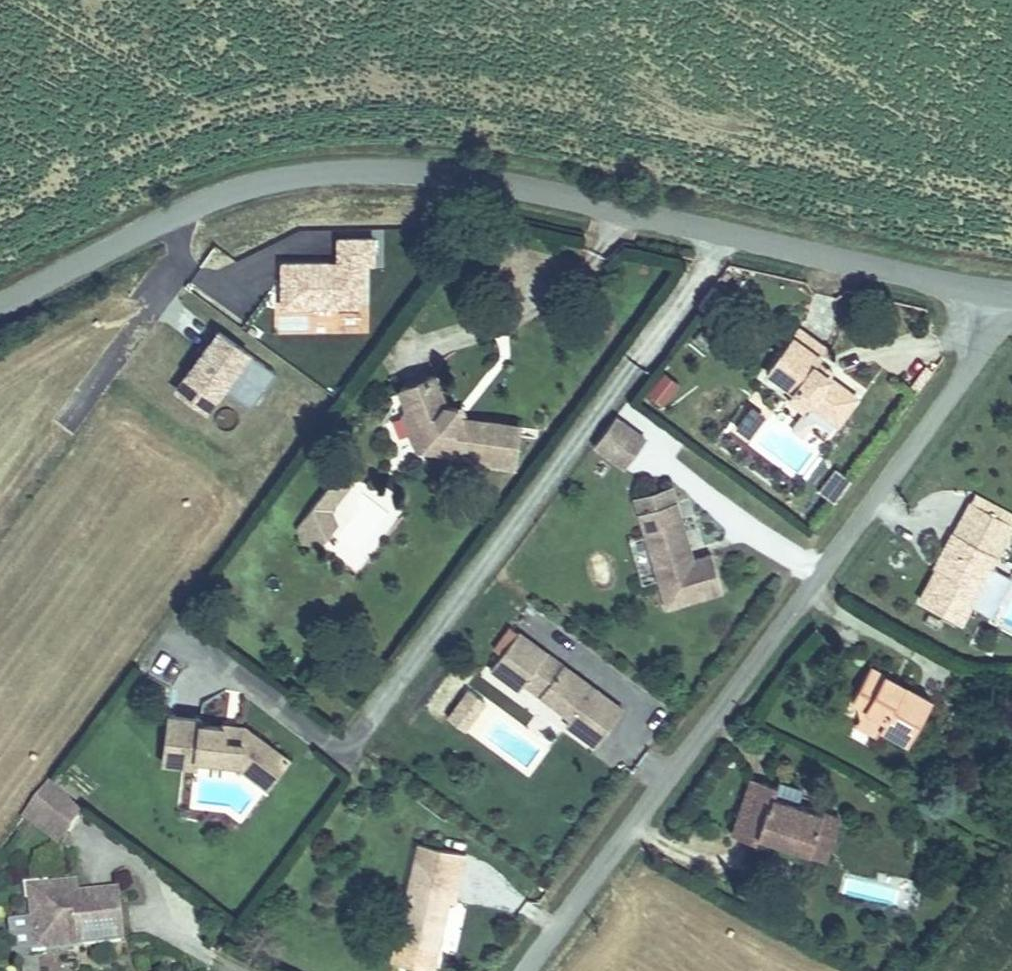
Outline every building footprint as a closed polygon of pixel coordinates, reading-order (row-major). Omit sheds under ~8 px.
[(276,320),(365,323),(367,268),(376,268),(377,239),(337,237),(336,264),(279,262),(276,320)] [(858,399),(831,378),(817,371),(822,362),(826,352),(796,331),(768,372),(797,395),(792,404),(805,414),(815,407),(825,415),(833,408),(844,416),(858,399)] [(209,420),(227,395),(251,412),(278,376),(217,332),(172,393),(209,420)] [(817,371),(831,378),(835,371),(822,362),(817,371)] [(647,395),(664,408),(680,386),(663,373),(647,395)] [(433,454),(468,460),(473,455),(511,459),(516,429),(466,424),(461,413),(451,413),(441,388),(408,403),(414,419),(410,425),(421,442),(428,443),(433,454)] [(837,424),(844,416),(833,408),(825,415),(837,424)] [(614,417),(592,449),(626,472),(648,440),(614,417)] [(473,455),(468,460),(471,466),(508,472),(511,459),(473,455)] [(836,503),(852,481),(838,470),(821,493),(836,503)] [(313,500),(326,509),(346,481),(335,472),(313,500)] [(633,501),(636,513),(674,502),(671,491),(633,501)] [(976,491),(971,501),(1011,523),(1011,511),(976,491)] [(327,527),(326,509),(313,500),(293,526),(293,547),(315,542),(327,527)] [(1011,527),(1011,523),(971,501),(946,546),(952,549),(941,570),(925,600),(962,620),(1011,527)] [(674,502),(636,513),(665,612),(720,595),(708,556),(690,561),(674,502)] [(941,570),(952,549),(946,546),(935,567),(941,570)] [(490,652),(497,658),(515,636),(508,630),(490,652)] [(518,689),(540,655),(515,636),(497,658),(485,674),(513,693),(518,689)] [(559,669),(540,655),(518,689),(534,701),(559,669)] [(866,705),(864,712),(887,726),(911,740),(933,698),(874,665),(854,696),(866,705)] [(619,713),(559,669),(534,701),(563,722),(560,728),(592,751),(619,713)] [(468,687),(444,719),(466,735),(490,703),(468,687)] [(225,719),(235,720),(239,694),(230,692),(225,719)] [(887,726),(864,712),(860,723),(881,735),(887,726)] [(167,715),(161,763),(193,767),(194,759),(235,764),(235,766),(248,776),(270,748),(242,726),(240,729),(234,728),(233,733),(222,732),(219,726),(199,723),(199,719),(167,715)] [(265,789),(287,761),(270,748),(248,776),(265,789)] [(798,847),(810,807),(765,793),(767,781),(744,776),(725,833),(748,841),(752,833),(798,847)] [(62,816),(71,804),(46,786),(22,819),(47,837),(62,816)] [(55,843),(79,810),(71,804),(62,816),(47,837),(55,843)] [(832,815),(810,807),(798,847),(820,853),(832,815)] [(438,956),(444,911),(452,912),(455,892),(460,859),(412,852),(398,950),(438,956)] [(910,879),(860,876),(858,900),(909,903),(910,879)] [(70,884),(44,888),(45,899),(26,901),(30,937),(74,932),(75,948),(114,943),(109,892),(74,896),(70,884)] [(45,899),(44,888),(25,891),(26,901),(45,899)] [(32,953),(75,948),(74,932),(30,937),(32,953)]
